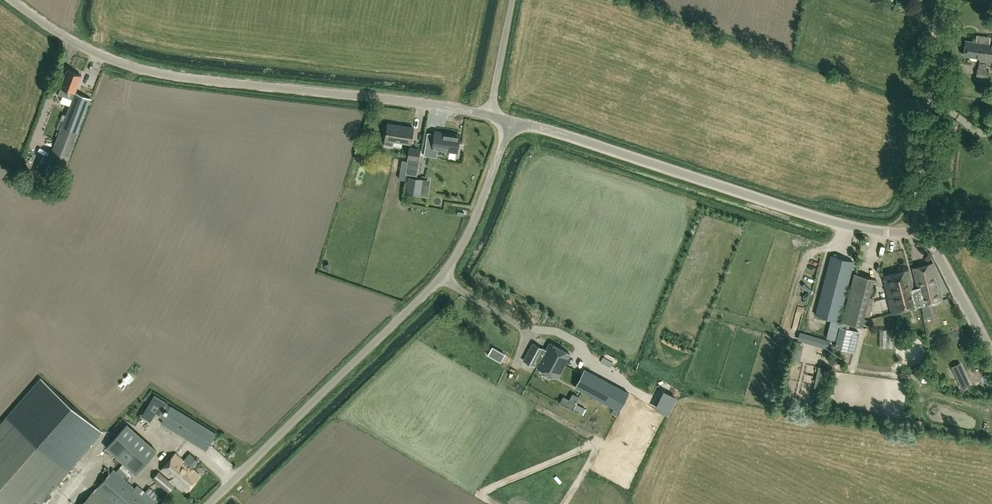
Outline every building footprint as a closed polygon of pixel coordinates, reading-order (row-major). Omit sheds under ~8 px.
[(976,48),(976,43),(966,41),(963,55),(977,57),(978,49),(976,48)] [(982,42),(982,44),(976,43),(976,48),(978,49),(977,57),(979,57),(979,59),(991,61),(991,43),(982,42)] [(988,71),(986,71),(987,65),(979,64),(978,70),(977,76),(987,77),(988,71)] [(61,175),(63,169),(90,99),(75,93),(81,76),(67,70),(60,87),(61,87),(58,94),(73,99),(50,160),(46,168),(47,169),(46,172),(60,178),(61,175)] [(388,123),(385,139),(384,144),(393,145),(393,141),(411,144),(413,127),(388,123)] [(462,135),(434,131),(433,137),(431,137),(429,147),(437,149),(437,148),(437,146),(451,149),(451,151),(451,150),(459,152),(462,135)] [(419,149),(409,148),(408,158),(418,160),(419,149)] [(41,168),(45,159),(39,156),(35,166),(41,168)] [(415,176),(418,160),(408,158),(408,161),(407,167),(411,168),(410,175),(415,176)] [(407,192),(419,194),(421,178),(409,177),(407,192)] [(821,265),(823,257),(815,256),(814,264),(821,265)] [(831,256),(816,314),(838,320),(853,262),(831,256)] [(919,294),(917,294),(918,296),(919,296),(921,306),(943,300),(933,263),(912,268),(919,294)] [(918,296),(917,294),(916,294),(910,269),(884,275),(893,313),(921,306),(919,296),(918,296)] [(854,273),(842,322),(861,327),(874,279),(854,273)] [(854,351),(859,332),(840,327),(835,347),(854,351)] [(573,340),(575,334),(565,330),(563,336),(573,340)] [(546,350),(533,343),(524,359),(535,365),(539,356),(542,358),(537,367),(557,378),(570,353),(550,343),(546,350)] [(575,387),(621,411),(631,393),(585,369),(575,387)] [(970,384),(964,370),(955,374),(961,388),(970,384)] [(559,403),(572,410),(579,397),(572,393),(569,399),(563,396),(559,403)] [(143,418),(151,422),(157,411),(162,413),(168,402),(156,395),(143,418)] [(207,428),(208,427),(171,406),(161,422),(198,444),(204,448),(213,431),(207,428)] [(68,471),(7,417),(0,425),(0,503),(39,503),(68,471)] [(156,451),(127,424),(106,447),(136,473),(156,451)] [(175,454),(161,470),(171,478),(169,481),(158,472),(153,478),(168,491),(175,483),(186,493),(201,475),(192,468),(198,459),(190,452),(183,461),(175,454)] [(83,503),(157,503),(158,503),(143,490),(140,493),(114,469),(83,503)]
